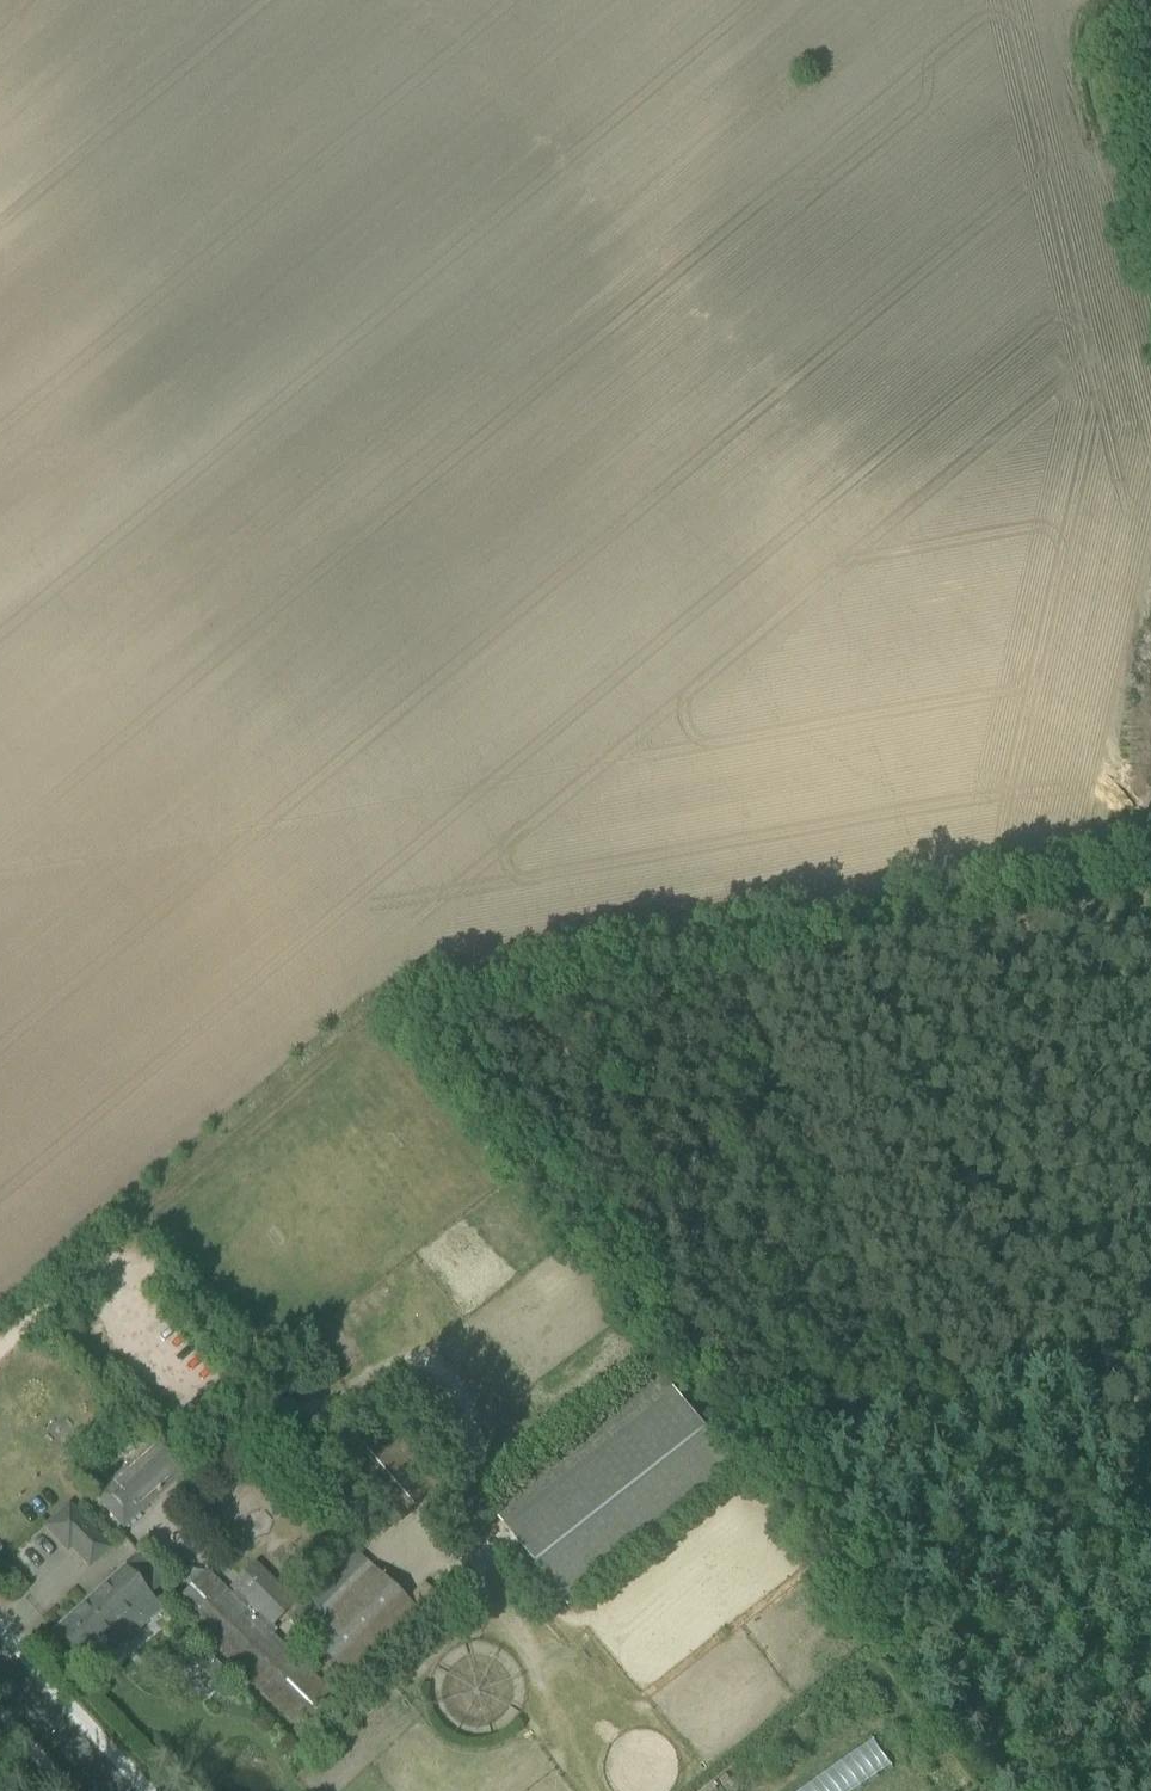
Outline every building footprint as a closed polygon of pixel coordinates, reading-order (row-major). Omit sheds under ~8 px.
[(486,1503),(569,1609),(741,1474),(657,1368),(486,1503)] [(348,1459),(401,1520),(451,1476),(398,1415),(348,1459)] [(109,1479),(93,1494),(94,1495),(123,1526),(181,1473),(153,1443),(111,1482),(110,1480),(109,1479)] [(44,1527),(66,1551),(90,1529),(68,1505),(44,1527)] [(288,1618),(356,1685),(423,1616),(355,1550),(288,1618)] [(137,1556),(71,1615),(53,1631),(79,1659),(102,1638),(114,1652),(163,1606),(151,1593),(162,1584),(137,1556)] [(207,1569),(172,1605),(185,1618),(300,1731),(317,1714),(335,1696),(268,1629),(296,1601),(255,1561),(227,1589),(220,1582),(207,1569)] [(198,1661),(181,1672),(198,1697),(215,1686),(198,1661)]
